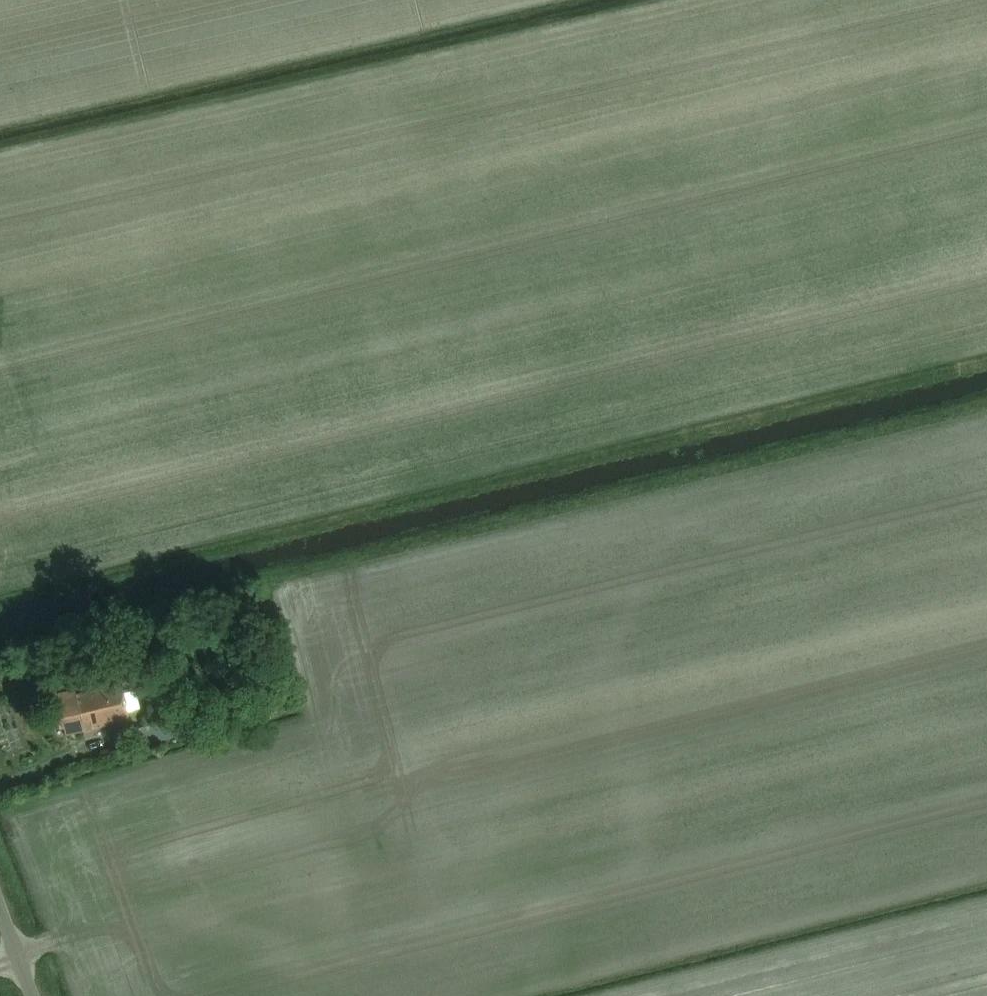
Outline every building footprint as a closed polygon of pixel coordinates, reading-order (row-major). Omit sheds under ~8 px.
[(64,737),(130,722),(121,685),(76,696),(75,692),(51,697),(58,728),(62,727),(64,737)] [(171,723),(116,735),(120,752),(175,740),(171,723)]
